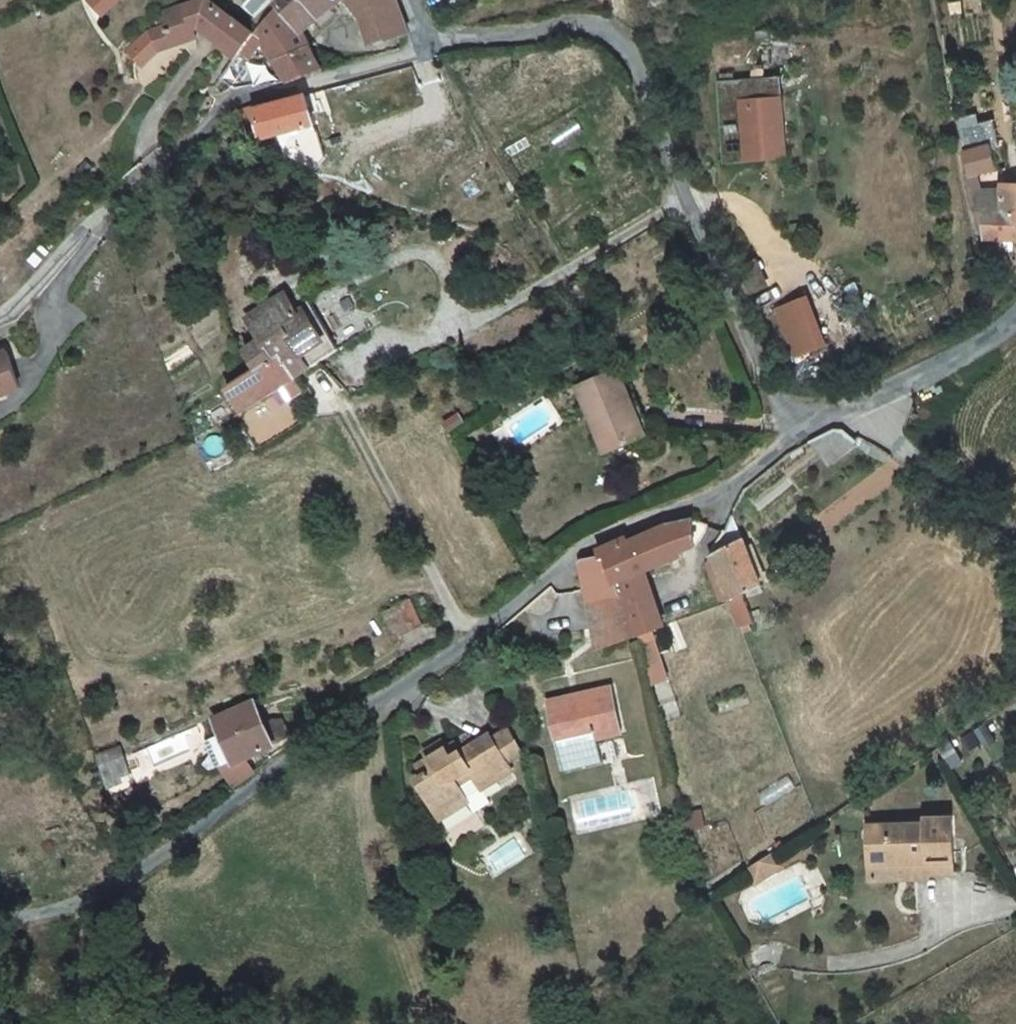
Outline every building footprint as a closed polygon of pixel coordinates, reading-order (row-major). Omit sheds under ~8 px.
[(87,0),(101,14),(115,0),(87,0)] [(230,12),(242,21),(257,0),(239,0),(230,12)] [(264,8),(294,36),(306,26),(312,33),(328,19),(322,12),(336,0),(266,0),(261,6),(264,8)] [(371,43),(406,25),(392,0),(346,0),(371,43)] [(236,55),(247,32),(198,2),(156,9),(161,25),(169,44),(190,42),(188,31),(194,27),(236,55)] [(264,8),(247,32),(290,80),(324,64),(302,44),(294,36),(264,8)] [(161,25),(146,29),(152,48),(169,44),(161,25)] [(788,90),(728,98),(740,176),(775,171),(772,151),(797,148),(788,90)] [(250,111),(258,140),(258,145),(315,129),(303,100),(250,111)] [(969,152),(972,172),(986,171),(998,170),(995,147),(969,152)] [(797,148),(772,151),(775,171),(800,167),(797,148)] [(974,204),(976,214),(990,212),(986,171),(972,172),(974,204)] [(990,212),(976,214),(980,226),(984,246),(1015,242),(1015,188),(996,191),(999,211),(990,212)] [(820,311),(792,323),(811,370),(840,358),(820,311)] [(274,400),(315,375),(332,364),(300,312),(280,324),(240,349),(252,366),(274,400)] [(0,351),(0,395),(19,386),(1,350),(0,351)] [(218,388),(239,420),(274,400),(252,366),(236,376),(218,388)] [(618,378),(577,397),(606,461),(648,443),(618,378)] [(841,431),(813,447),(823,466),(858,445),(841,431)] [(613,558),(585,566),(615,564),(629,620),(632,632),(655,626),(658,642),(672,639),(659,582),(670,578),(667,559),(692,549),(684,522),(678,524),(665,532),(644,544),(626,553),(613,558)] [(730,556),(713,564),(737,624),(753,616),(742,592),(758,584),(745,549),(730,556)] [(615,564),(585,566),(592,640),(632,632),(629,620),(615,564)] [(409,605),(387,620),(397,635),(419,622),(409,605)] [(655,626),(632,632),(635,644),(640,643),(648,680),(666,676),(658,642),(655,626)] [(554,702),(563,775),(605,770),(602,742),(625,741),(618,694),(554,702)] [(214,730),(238,767),(283,741),(258,702),(214,730)] [(497,741),(483,750),(507,792),(524,781),(497,741)] [(439,777),(418,788),(438,822),(470,804),(463,793),(479,783),(489,803),(507,792),(483,750),(458,766),(447,744),(426,757),(439,777)] [(107,780),(129,772),(120,746),(97,754),(107,780)] [(220,777),(228,792),(245,779),(238,767),(220,777)] [(924,831),(870,832),(870,865),(924,864),(925,881),(952,881),(952,820),(924,820),(924,831)]
